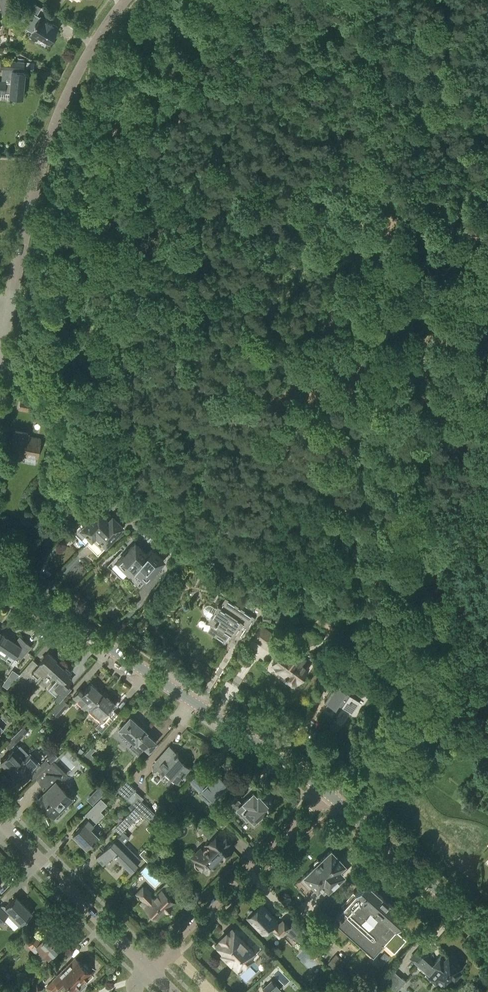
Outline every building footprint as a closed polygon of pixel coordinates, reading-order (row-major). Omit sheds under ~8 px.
[(7,0),(0,0),(0,5),(4,18),(12,15),(7,0)] [(22,9),(31,14),(27,21),(34,26),(31,31),(32,32),(30,34),(38,39),(39,36),(49,42),(58,27),(40,17),(39,19),(35,16),(40,8),(28,0),(22,9)] [(1,81),(0,81),(0,100),(8,101),(9,96),(22,98),(25,72),(11,71),(11,69),(24,70),(24,62),(14,61),(6,60),(1,60),(0,67),(0,68),(2,68),(1,81)] [(29,382),(26,396),(35,398),(37,384),(29,382)] [(19,409),(36,412),(38,402),(21,398),(19,409)] [(27,436),(28,433),(15,431),(10,456),(23,458),(24,456),(37,458),(40,438),(27,436)] [(55,447),(57,437),(50,436),(48,445),(55,447)] [(95,534),(112,516),(102,507),(98,511),(94,515),(92,513),(87,517),(89,520),(81,528),(91,538),(95,534)] [(112,516),(95,534),(105,544),(114,535),(116,537),(120,532),(118,531),(122,526),(112,516)] [(134,567),(146,554),(135,542),(117,561),(129,573),(134,567)] [(151,549),(146,554),(134,567),(146,579),(163,560),(151,549)] [(218,606),(216,608),(212,605),(211,605),(210,604),(209,604),(208,604),(207,604),(206,605),(205,605),(205,606),(204,606),(204,607),(203,608),(203,609),(203,610),(203,611),(203,612),(204,613),(205,614),(205,615),(210,618),(209,620),(215,624),(212,628),(215,629),(212,633),(224,642),(233,629),(235,631),(241,622),(247,626),(253,618),(225,599),(220,607),(218,606)] [(270,622),(271,613),(263,612),(262,621),(270,622)] [(275,622),(288,624),(289,616),(276,614),(275,622)] [(0,633),(0,646),(19,659),(31,645),(23,639),(18,645),(0,633)] [(274,645),(267,640),(263,645),(270,650),(274,645)] [(305,658),(287,645),(272,665),(284,674),(283,676),(295,684),(307,667),(301,663),(305,658)] [(47,670),(56,661),(55,660),(56,659),(48,652),(38,664),(32,659),(20,673),(26,678),(28,676),(36,683),(47,670)] [(56,661),(47,670),(57,678),(48,688),(56,696),(54,698),(59,702),(72,688),(71,688),(70,689),(66,686),(72,679),(67,675),(71,671),(65,666),(64,668),(56,661)] [(1,682),(7,687),(18,672),(12,667),(1,682)] [(352,711),(362,696),(351,688),(357,679),(347,673),(341,682),(344,685),(342,688),(335,683),(324,699),(335,707),(338,702),(352,711)] [(85,711),(102,693),(91,683),(87,687),(86,687),(85,688),(86,689),(84,691),(80,688),(73,696),(76,699),(82,705),(81,707),(85,711)] [(106,696),(102,693),(85,711),(91,716),(93,713),(101,720),(108,713),(105,711),(114,702),(107,695),(106,696)] [(69,704),(64,699),(63,699),(52,711),(58,716),(69,704)] [(145,732),(146,731),(130,716),(119,728),(120,729),(118,730),(119,734),(122,737),(125,736),(126,735),(134,742),(130,747),(138,754),(143,748),(147,751),(148,749),(148,750),(156,741),(145,732)] [(5,744),(10,749),(23,736),(28,731),(23,726),(18,731),(5,744)] [(17,744),(0,761),(11,771),(29,753),(20,745),(19,746),(17,744)] [(170,747),(152,767),(153,772),(155,771),(158,768),(174,782),(188,767),(176,756),(178,753),(176,751),(176,752),(170,747)] [(21,781),(28,775),(39,763),(29,753),(11,771),(21,781)] [(40,765),(29,776),(33,781),(37,777),(51,763),(46,759),(40,765)] [(47,789),(37,799),(38,799),(38,798),(54,814),(66,802),(68,804),(73,798),(65,790),(69,786),(62,778),(65,775),(52,762),(51,763),(37,777),(45,784),(47,789)] [(208,783),(198,773),(189,781),(200,792),(203,789),(213,799),(218,794),(217,793),(226,783),(217,774),(208,783)] [(90,779),(95,784),(100,780),(94,774),(90,779)] [(117,790),(123,784),(116,778),(110,784),(117,790)] [(123,784),(117,790),(135,806),(141,812),(149,819),(155,813),(137,797),(140,793),(126,780),(123,784)] [(218,813),(225,820),(227,819),(229,820),(232,817),(231,815),(238,808),(248,819),(250,817),(253,821),(263,812),(267,812),(268,801),(263,801),(258,795),(257,797),(253,793),(242,804),(235,797),(218,813)] [(83,815),(88,819),(73,834),(86,847),(97,836),(90,828),(103,814),(99,811),(106,804),(100,798),(83,815)] [(131,803),(127,807),(130,811),(135,806),(131,803)] [(141,812),(135,806),(130,811),(114,827),(120,833),(141,812)] [(218,813),(210,820),(202,828),(212,838),(206,843),(206,844),(207,845),(204,845),(203,847),(203,849),(202,849),(204,852),(196,860),(194,862),(194,863),(194,864),(194,865),(195,866),(196,867),(196,868),(198,868),(199,868),(200,868),(202,867),(206,871),(233,845),(229,841),(230,840),(226,835),(225,836),(220,830),(228,823),(225,820),(218,813)] [(114,853),(130,870),(140,859),(117,836),(113,840),(95,857),(103,865),(114,853)] [(328,888),(343,874),(338,869),(343,864),(331,850),(305,875),(301,879),(309,888),(313,884),(317,888),(311,894),(316,900),(325,892),(320,886),(323,883),(328,888)] [(148,851),(143,856),(147,860),(152,855),(148,851)] [(382,899),(383,897),(365,881),(355,893),(353,892),(341,905),(343,907),(332,919),(372,955),(383,943),(394,953),(406,939),(395,929),(406,918),(388,902),(387,903),(382,899)] [(165,909),(166,910),(174,902),(162,890),(155,897),(143,886),(137,893),(144,900),(142,902),(157,917),(165,909)] [(8,914),(8,915),(9,915),(10,915),(11,915),(12,915),(12,914),(14,916),(13,916),(13,917),(13,918),(13,919),(13,920),(14,920),(19,925),(31,912),(15,896),(5,906),(6,906),(3,909),(0,907),(0,922),(8,914)] [(322,902),(316,909),(321,913),(327,907),(322,902)] [(293,931),(292,931),(288,927),(289,925),(283,919),(279,923),(260,904),(248,916),(263,932),(263,931),(267,936),(274,930),(279,935),(284,940),(292,932),(293,931)] [(290,924),(302,936),(308,931),(303,926),(296,918),(290,924)] [(225,933),(220,938),(222,940),(217,944),(223,951),(222,953),(231,962),(233,960),(240,967),(240,966),(243,970),(242,971),(243,975),(246,979),(250,980),(260,970),(251,962),(249,964),(246,960),(250,956),(249,955),(252,951),(231,930),(226,934),(225,933)] [(45,959),(48,957),(61,944),(49,932),(41,941),(36,937),(28,945),(34,951),(38,948),(41,950),(39,952),(39,956),(41,959),(45,959)] [(427,953),(420,947),(411,957),(427,972),(426,972),(435,981),(437,979),(443,984),(451,975),(454,977),(460,970),(458,968),(460,965),(448,955),(445,958),(441,954),(434,962),(426,955),(427,953)] [(276,961),(263,948),(260,951),(264,955),(261,959),(269,968),(276,961)] [(337,971),(345,962),(336,954),(328,963),(337,971)] [(83,966),(75,958),(47,987),(52,991),(60,984),(61,985),(60,987),(65,991),(72,991),(75,989),(78,991),(86,984),(83,980),(90,973),(88,970),(88,968),(85,965),(83,966)] [(394,970),(393,970),(384,981),(396,991),(405,981),(394,970)] [(281,990),(271,980),(263,988),(267,991),(279,991),(281,990)] [(38,983),(35,981),(27,989),(30,991),(39,991),(43,988),(38,983)]
